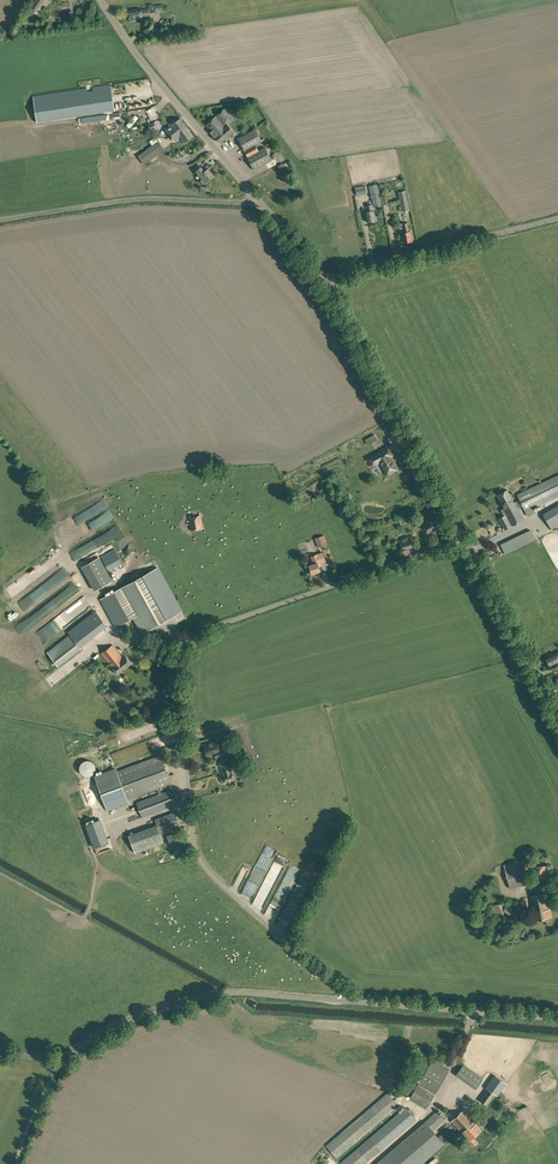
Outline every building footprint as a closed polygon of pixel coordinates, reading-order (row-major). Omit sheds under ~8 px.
[(44,0),(35,0),(30,7),(37,11),(44,0)] [(163,10),(162,4),(148,6),(149,8),(141,9),(128,11),(129,20),(143,18),(142,16),(150,15),(150,13),(156,12),(156,13),(159,12),(159,10),(163,10)] [(86,12),(80,14),(80,15),(82,20),(82,21),(88,18),(86,12)] [(87,88),(33,96),(37,122),(112,111),(114,110),(113,103),(112,96),(111,87),(110,84),(93,87),(93,91),(87,92),(87,88)] [(220,143),(233,131),(225,122),(233,116),(225,107),(206,124),(212,131),(211,132),(220,143)] [(169,135),(171,137),(182,130),(183,131),(187,128),(180,118),(165,129),(163,130),(167,136),(169,135)] [(150,130),(156,128),(154,121),(147,124),(150,130)] [(185,142),(193,136),(187,128),(183,131),(182,130),(171,137),(174,142),(181,137),(185,142)] [(261,140),(255,129),(238,138),(248,156),(247,157),(254,170),(274,159),(273,156),(270,157),(265,147),(259,151),(255,145),(262,141),(265,139),(264,138),(261,140)] [(158,141),(156,138),(151,142),(153,144),(138,156),(144,164),(164,150),(158,141)] [(289,167),(286,162),(283,164),(283,163),(278,166),(283,173),(288,170),(287,169),(289,167)] [(201,167),(198,164),(193,168),(196,171),(202,179),(201,181),(203,184),(206,182),(214,175),(208,168),(205,171),(201,167)] [(374,207),(383,205),(378,184),(369,186),(374,207)] [(357,196),(367,194),(365,185),(355,187),(357,196)] [(402,212),(410,210),(406,191),(405,191),(398,192),(402,212)] [(368,222),(376,221),(372,204),(366,206),(368,212),(365,212),(368,222)] [(410,231),(408,223),(400,224),(401,233),(403,243),(413,241),(411,231),(410,231)] [(374,434),(365,439),(368,444),(377,439),(374,434)] [(388,447),(368,458),(372,466),(379,462),(380,465),(382,464),(386,471),(388,470),(389,471),(391,472),(393,471),(394,468),(393,467),(395,466),(390,456),(392,455),(388,447)] [(557,497),(557,475),(534,486),(517,494),(519,499),(514,502),(507,490),(497,495),(504,508),(501,510),(503,514),(505,513),(506,515),(499,518),(505,529),(524,519),(518,507),(522,506),(525,511),(527,516),(536,512),(534,508),(542,504),(557,497)] [(542,514),(552,531),(557,527),(557,505),(542,514)] [(401,524),(405,522),(414,519),(412,514),(403,518),(403,519),(399,520),(401,524)] [(191,531),(203,528),(201,515),(189,517),(191,531)] [(436,531),(443,527),(437,516),(430,519),(430,520),(423,524),(429,534),(426,535),(429,539),(438,534),(436,531)] [(505,554),(516,549),(536,540),(531,529),(500,544),(505,554)] [(318,548),(328,544),(325,535),(315,538),(318,548)] [(403,551),(414,547),(411,538),(400,542),(403,551)] [(124,548),(126,547),(124,541),(113,546),(118,557),(126,553),(124,548)] [(50,561),(53,567),(63,562),(58,551),(50,555),(52,560),(50,561)] [(312,574),(320,571),(318,564),(326,562),(323,552),(311,556),(313,564),(309,565),(310,568),(307,569),(309,574),(312,573),(312,574)] [(99,557),(82,566),(95,590),(112,580),(99,557)] [(144,574),(123,586),(100,599),(115,628),(132,618),(141,634),(183,611),(158,566),(144,574)] [(81,578),(71,568),(67,572),(77,582),(81,578)] [(34,602),(63,584),(58,577),(29,594),(34,602)] [(77,588),(75,583),(72,585),(70,583),(64,587),(68,594),(77,588)] [(43,620),(57,610),(55,608),(66,600),(61,594),(34,614),(38,618),(40,616),(43,620)] [(95,612),(90,616),(101,630),(106,626),(95,612)] [(69,632),(71,635),(77,643),(84,638),(75,627),(69,632)] [(77,643),(71,635),(49,652),(59,665),(81,648),(77,643)] [(123,657),(112,644),(101,653),(112,667),(113,667),(118,674),(131,664),(126,657),(125,656),(123,657)] [(546,658),(550,665),(550,666),(557,661),(557,651),(555,653),(546,658)] [(108,692),(104,696),(108,699),(111,703),(115,700),(108,692)] [(133,732),(114,744),(118,750),(138,738),(133,732)] [(219,750),(216,741),(204,745),(207,756),(218,753),(220,757),(227,755),(225,748),(219,750)] [(171,783),(161,755),(117,771),(116,767),(95,775),(108,811),(129,803),(128,800),(171,783)] [(229,758),(219,761),(221,770),(223,769),(224,773),(223,774),(226,782),(234,780),(232,771),(231,771),(230,767),(231,767),(229,758)] [(87,776),(88,776),(89,776),(90,776),(91,775),(92,775),(93,774),(94,773),(95,772),(95,771),(96,770),(96,769),(96,768),(96,767),(96,766),(95,765),(95,764),(94,763),(93,762),(92,761),(91,761),(90,760),(89,760),(88,760),(86,760),(85,760),(84,761),(83,761),(83,762),(82,762),(82,763),(81,763),(81,764),(80,765),(80,766),(80,767),(80,768),(80,769),(80,770),(80,771),(81,772),(81,773),(82,773),(82,774),(83,774),(83,775),(84,775),(85,776),(86,776),(87,776)] [(142,818),(178,805),(172,789),(137,802),(142,818)] [(157,825),(129,836),(136,853),(164,842),(161,834),(180,827),(174,812),(170,813),(155,819),(157,825)] [(100,819),(86,824),(95,848),(109,842),(100,819)] [(172,837),(170,834),(167,835),(169,842),(173,841),(174,845),(181,842),(178,835),(172,837)] [(510,888),(529,884),(523,860),(504,864),(510,888)] [(551,879),(551,865),(533,866),(534,881),(547,880),(546,874),(547,874),(547,879),(551,879)] [(548,909),(544,893),(530,896),(533,910),(532,910),(534,920),(552,916),(550,909),(548,909)] [(509,916),(516,901),(509,898),(503,912),(501,903),(490,906),(495,921),(505,918),(504,914),(509,916)] [(496,934),(507,930),(508,930),(505,923),(494,927),(496,934)] [(505,944),(516,941),(513,931),(503,934),(505,944)] [(449,1070),(433,1060),(429,1067),(425,1065),(417,1078),(420,1080),(418,1084),(409,1099),(426,1109),(449,1070)] [(476,1088),(483,1078),(464,1064),(456,1074),(476,1088)] [(488,1088),(479,1100),(487,1106),(496,1094),(497,1094),(506,1082),(495,1074),(486,1087),(488,1088)] [(337,1158),(399,1105),(388,1092),(326,1145),(337,1158)] [(368,1161),(416,1120),(405,1107),(357,1148),(340,1162),(342,1163),(365,1163),(368,1161)] [(461,1133),(469,1141),(468,1141),(473,1146),(477,1142),(473,1137),(483,1128),(478,1122),(479,1121),(473,1114),(470,1117),(464,1109),(451,1121),(462,1132),(461,1133)] [(437,1135),(433,1131),(445,1120),(437,1110),(375,1163),(421,1163),(444,1144),(437,1135)]
